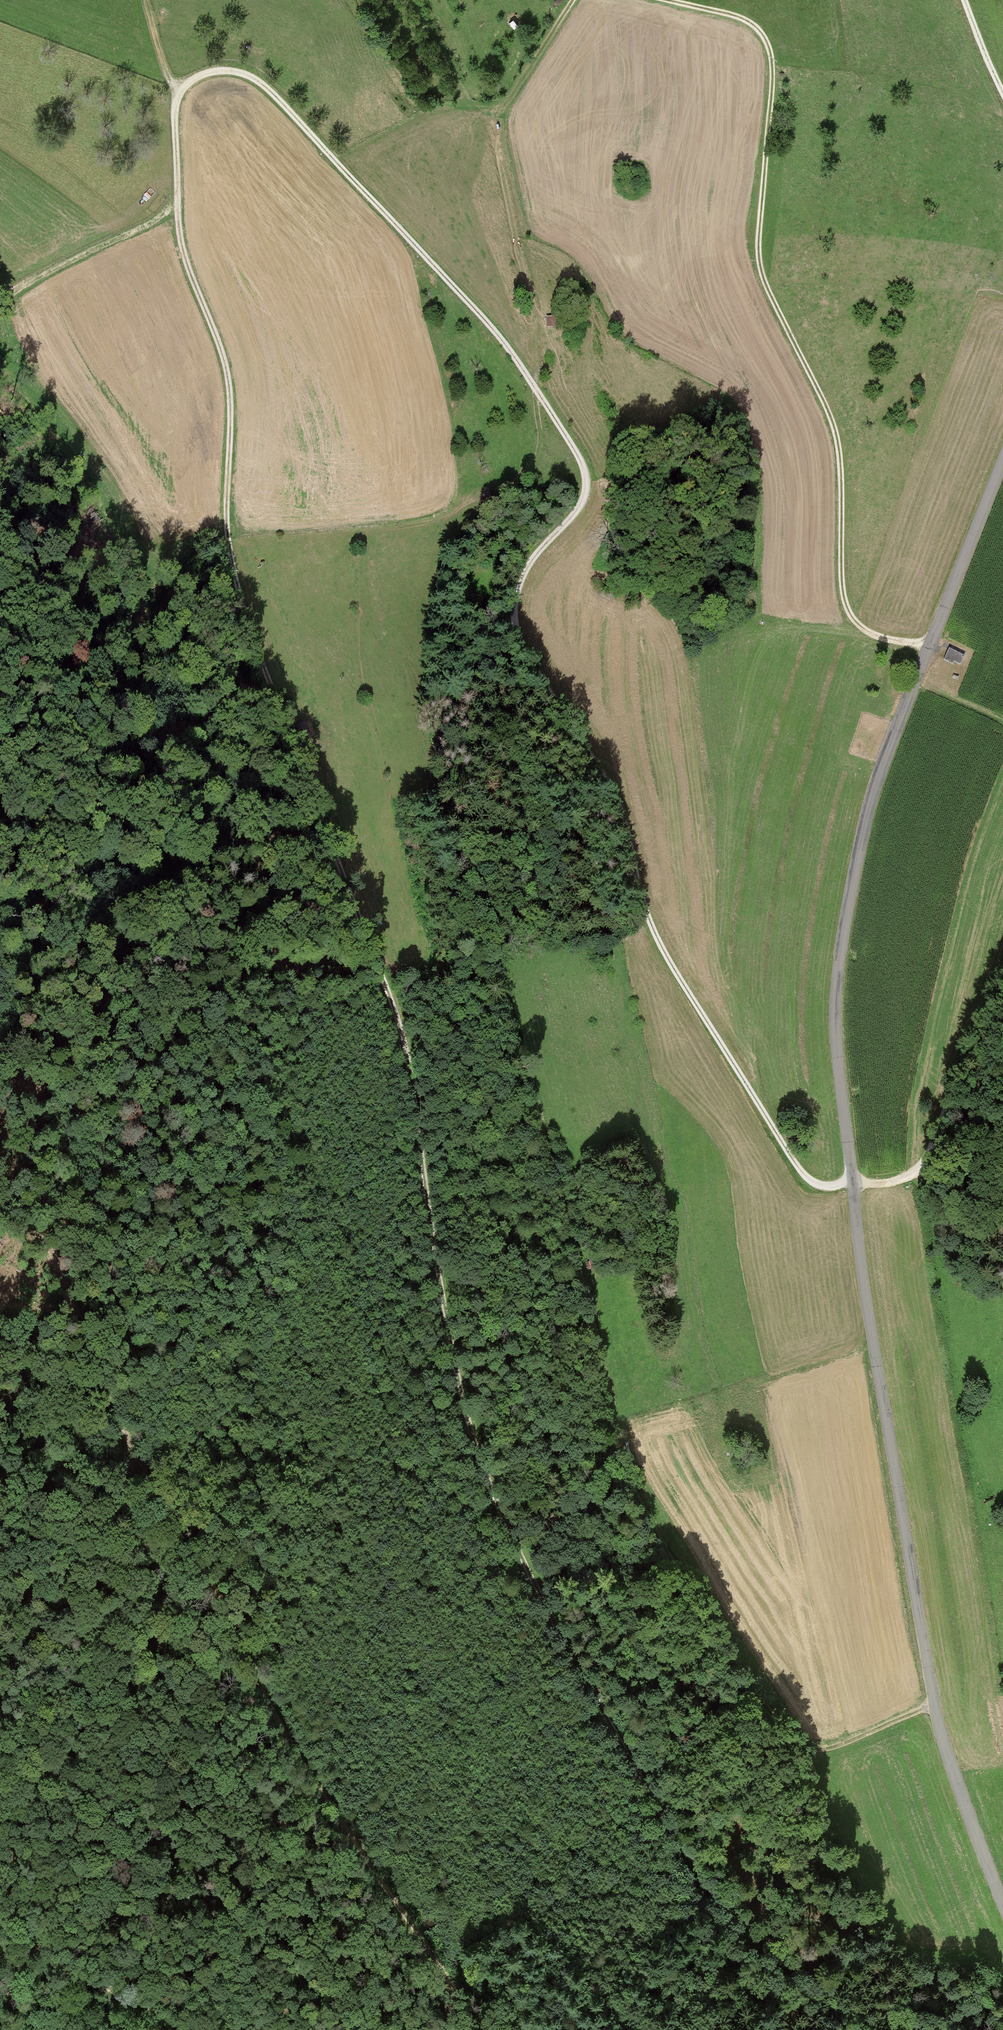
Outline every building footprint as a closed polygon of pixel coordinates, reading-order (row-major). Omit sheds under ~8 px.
[(548,331),(561,330),(560,319),(547,321),(548,331)] [(488,587),(474,595),(480,607),(495,599),(488,587)] [(964,655),(949,648),(944,660),(952,664),(953,661),(960,664),(964,655)] [(791,1143),(798,1135),(791,1129),(784,1136),(791,1143)] [(595,1260),(587,1262),(588,1273),(596,1272),(595,1260)]
